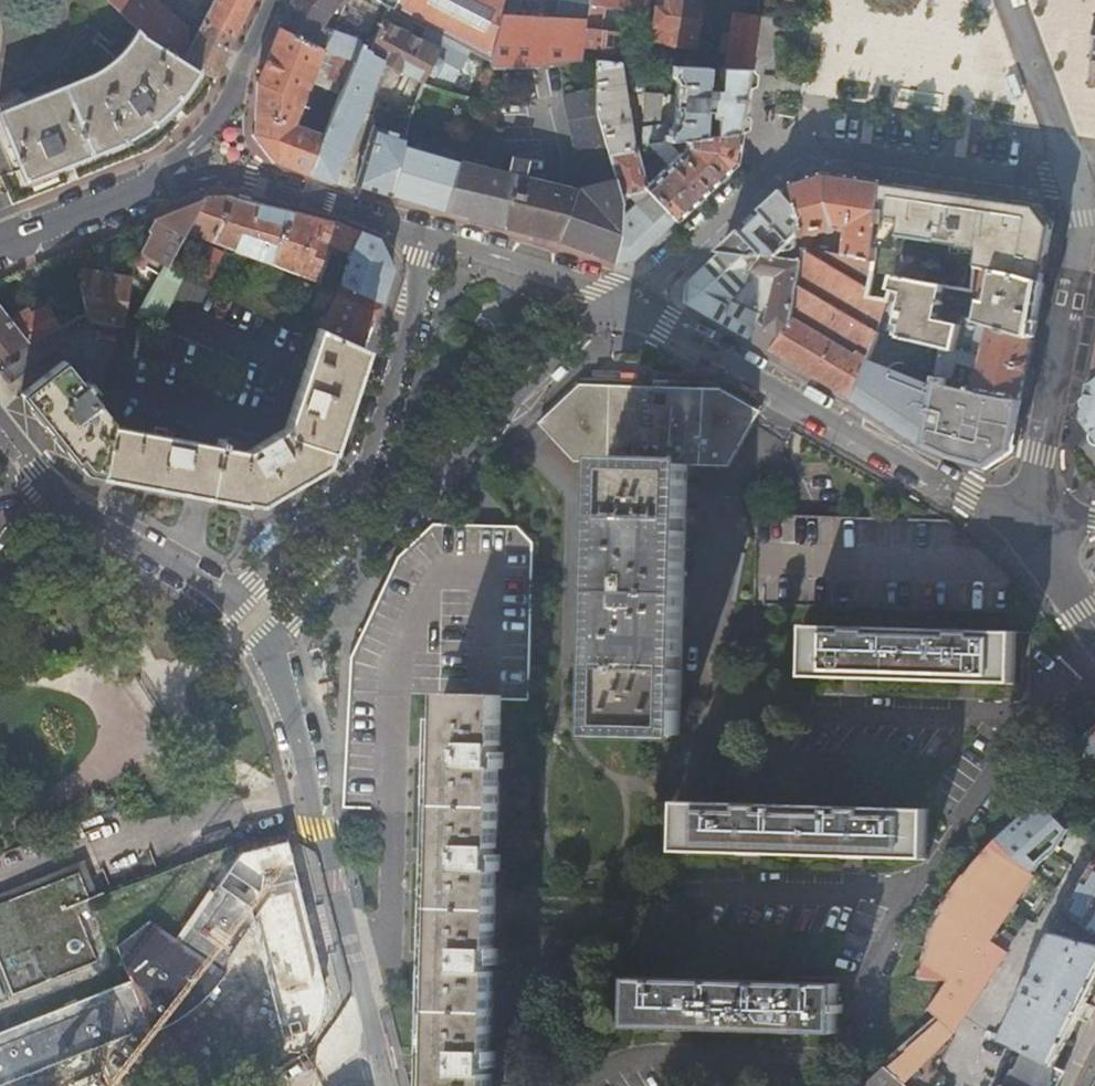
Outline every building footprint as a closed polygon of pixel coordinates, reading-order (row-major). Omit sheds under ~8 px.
[(136,29),(142,35),(144,37),(147,39),(180,62),(188,46),(187,29),(152,0),(106,0),(136,29)] [(182,63),(198,71),(204,74),(214,79),(252,0),(216,0),(198,35),(191,47),(182,63)] [(360,27),(352,44),(319,28),(325,16),(299,0),(294,0),(278,31),(323,50),(335,55),(354,64),(360,50),(367,53),(377,33),(360,27)] [(325,16),(341,0),(299,0),(325,16)] [(389,9),(376,0),(373,0),(360,27),(377,33),(383,21),(389,9)] [(389,9),(489,63),(499,19),(504,0),(376,0),(389,9)] [(589,0),(588,7),(644,16),(646,0),(589,0)] [(650,44),(695,50),(701,8),(702,6),(666,1),(664,11),(655,10),(650,44)] [(723,71),(748,72),(756,17),(733,13),(729,35),(722,34),(719,53),(726,54),(723,71)] [(499,19),(489,63),(487,70),(545,70),(579,64),(585,24),(499,19)] [(437,52),(383,21),(377,33),(367,53),(365,56),(381,63),(381,65),(409,79),(404,90),(410,92),(419,96),(422,86),(420,85),(437,52)] [(136,29),(109,64),(101,72),(0,116),(0,122),(0,124),(69,94),(101,80),(104,78),(107,76),(111,73),(115,68),(142,35),(136,29)] [(323,50),(278,31),(256,82),(253,136),(275,164),(306,175),(322,139),(292,126),(312,76),(323,50)] [(69,94),(0,124),(25,184),(26,184),(56,172),(94,156),(126,143),(129,142),(135,139),(141,135),(147,131),(152,128),(156,125),(161,120),(165,116),(170,111),(175,105),(179,100),(184,95),(189,86),(198,71),(182,63),(180,62),(147,39),(144,37),(142,35),(115,68),(111,73),(107,76),(104,78),(101,80),(69,94)] [(1093,56),(1090,56),(1089,60),(1093,61),(1089,83),(1087,83),(1086,86),(1089,87),(1089,90),(1092,90),(1092,87),(1094,87),(1094,46),(1093,56)] [(365,56),(367,53),(360,50),(354,64),(343,89),(327,127),(322,139),(306,175),(331,185),(381,65),(381,63),(365,56)] [(343,89),(354,64),(335,55),(325,78),(322,77),(321,80),(307,113),(317,117),(315,123),(327,127),(343,89)] [(620,66),(595,63),(595,88),(595,113),(607,156),(633,149),(620,66)] [(683,141),(738,133),(748,72),(723,71),(719,71),(717,92),(705,91),(706,71),(692,70),(672,70),(672,79),(677,88),(676,98),(670,97),(669,110),(675,111),(674,125),(668,132),(662,127),(642,130),(641,148),(649,146),(668,144),(683,141)] [(204,74),(198,71),(189,86),(184,95),(179,100),(175,105),(170,111),(165,116),(161,120),(156,125),(152,128),(147,131),(141,135),(135,139),(129,142),(132,148),(144,142),(156,133),(169,122),(183,107),(192,94),(204,74)] [(403,147),(388,196),(474,221),(496,228),(531,235),(550,239),(613,264),(618,241),(620,217),(621,206),(619,198),(607,156),(595,113),(595,88),(566,94),(567,103),(573,132),(579,161),(585,190),(523,177),(526,162),(518,161),(510,159),(506,174),(458,164),(458,163),(403,147)] [(658,123),(660,97),(645,96),(643,124),(658,123)] [(379,130),(380,128),(373,126),(360,161),(363,157),(373,129),(379,130)] [(406,139),(407,136),(380,128),(379,130),(379,131),(406,139)] [(403,147),(406,139),(379,131),(379,130),(373,129),(363,157),(360,161),(361,161),(355,181),(355,182),(358,186),(358,187),(388,196),(403,147)] [(633,149),(607,156),(619,198),(625,197),(645,191),(675,221),(733,166),(738,133),(683,141),(684,150),(679,155),(668,144),(649,146),(667,166),(645,185),(635,149),(633,149)] [(683,141),(668,144),(679,155),(684,150),(683,141)] [(361,161),(360,161),(352,185),(358,187),(358,186),(355,182),(355,181),(361,161)] [(58,178),(56,172),(26,184),(29,190),(58,178)] [(848,257),(873,262),(883,186),(830,178),(796,189),(804,221),(803,235),(802,247),(819,251),(813,234),(837,230),(837,225),(851,227),(848,257)] [(883,186),(873,262),(868,299),(889,303),(895,279),(945,288),(973,293),(974,292),(978,269),(1042,283),(1047,260),(994,251),(987,258),(986,259),(986,262),(978,260),(984,227),(1051,237),(1053,229),(1037,209),(883,186)] [(776,260),(803,235),(804,221),(796,189),(785,192),(720,253),(776,260)] [(633,206),(620,217),(618,241),(613,264),(615,265),(634,260),(675,221),(645,191),(625,197),(633,206)] [(204,202),(183,239),(193,242),(198,237),(234,250),(232,255),(239,257),(242,253),(246,255),(244,261),(246,262),(250,255),(271,263),(319,281),(322,277),(330,253),(336,255),(339,249),(350,253),(362,233),(341,224),(293,212),(233,197),(207,199),(204,202)] [(625,197),(619,198),(621,206),(620,217),(633,206),(625,197)] [(140,250),(168,265),(170,262),(183,239),(204,202),(155,222),(140,250)] [(1047,260),(1051,237),(984,227),(978,260),(986,262),(986,259),(987,258),(994,251),(1047,260)] [(378,299),(383,301),(394,271),(386,256),(378,240),(362,233),(350,253),(341,284),(344,285),(378,299)] [(868,299),(873,262),(848,257),(819,251),(802,247),(801,256),(800,262),(802,263),(792,320),(867,365),(880,335),(889,303),(868,299)] [(200,263),(189,270),(209,279),(221,252),(207,248),(200,263)] [(791,261),(776,260),(720,253),(686,285),(684,304),(703,315),(770,353),(771,351),(791,326),(792,320),(802,263),(800,262),(791,261)] [(800,262),(801,256),(792,254),(791,261),(800,262)] [(91,320),(124,327),(128,308),(132,277),(76,269),(90,315),(91,320)] [(1031,339),(1042,283),(978,269),(974,292),(980,293),(972,322),(1031,339)] [(895,279),(889,303),(880,335),(942,350),(955,353),(955,350),(959,337),(964,319),(967,305),(942,300),(945,288),(895,279)] [(344,285),(323,329),(359,345),(370,318),(378,299),(344,285)] [(7,321),(0,312),(0,358),(27,345),(63,328),(50,301),(7,321)] [(955,353),(942,350),(935,376),(950,379),(948,385),(968,390),(975,391),(975,389),(1020,399),(1031,339),(972,322),(964,319),(959,337),(974,341),(973,346),(985,349),(983,358),(955,350),(955,353)] [(853,398),(867,365),(792,320),(791,326),(771,351),(814,375),(853,398)] [(348,406),(367,348),(359,345),(323,329),(321,328),(284,430),(247,453),(112,428),(102,478),(144,486),(258,507),(292,487),(327,466),(348,406)] [(86,469),(102,478),(112,428),(111,423),(65,364),(22,397),(49,432),(70,459),(86,469)] [(898,373),(867,365),(853,398),(900,429),(913,432),(924,434),(922,442),(930,447),(950,457),(986,466),(994,460),(997,447),(1010,450),(1020,399),(975,389),(975,391),(968,390),(948,385),(950,379),(935,376),(934,386),(928,384),(898,373)] [(595,383),(595,388),(621,388),(621,375),(595,375),(595,383)] [(1091,386),(1084,418),(1094,434),(1094,382),(1091,386)] [(728,468),(761,413),(722,390),(621,388),(595,388),(580,387),(540,426),(575,463),(607,464),(687,467),(728,468)] [(913,432),(900,429),(912,437),(922,442),(924,434),(913,432)] [(1010,450),(997,447),(994,460),(1010,450)] [(687,467),(607,464),(606,528),(600,735),(680,738),(687,467)] [(508,697),(532,697),(535,597),(536,544),(520,528),(432,525),(397,560),(383,587),(350,659),(342,809),(383,809),(394,809),(409,809),(411,746),(412,693),(440,694),(508,697)] [(982,634),(925,632),(808,628),(806,679),(900,681),(961,683),(1014,684),(1016,635),(982,634)] [(440,694),(439,747),(438,761),(435,850),(434,863),(431,952),(430,966),(427,1054),(427,1067),(426,1085),(494,1085),(508,697),(440,694)] [(1089,735),(1084,742),(1094,757),(1094,730),(1089,735)] [(1069,830),(1040,802),(995,839),(1019,864),(1034,851),(1048,859),(1054,854),(1069,830)] [(929,813),(882,811),(800,809),(679,805),(677,855),(745,857),(828,860),(927,863),(929,813)] [(915,1083),(911,1079),(906,1083),(899,1077),(921,1067),(954,1035),(1007,955),(989,943),(1039,866),(1048,859),(1034,851),(1019,864),(995,839),(983,849),(936,919),(919,978),(945,984),(932,1008),(941,1019),(867,1085),(913,1085),(915,1083)] [(130,980),(0,1033),(0,1085),(6,1085),(25,1078),(63,1062),(137,1030),(149,1025),(153,1035),(161,1031),(174,1024),(188,1016),(199,1007),(208,998),(218,987),(229,972),(224,968),(275,893),(282,881),(242,854),(181,941),(149,921),(116,946),(121,958),(130,980)] [(1073,909),(1083,915),(1079,921),(1094,931),(1094,873),(1073,909)] [(31,904),(13,911),(8,900),(0,903),(0,969),(11,996),(96,961),(73,905),(89,898),(87,893),(83,888),(78,885),(73,883),(68,882),(63,883),(56,882),(52,880),(48,879),(41,880),(38,881),(35,883),(32,886),(30,890),(29,893),(29,897),(30,901),(31,904)] [(1083,915),(1073,909),(1069,915),(1079,921),(1083,915)] [(1054,935),(1005,1033),(1002,1032),(999,1036),(1056,1065),(1094,987),(1094,947),(1054,935)] [(630,979),(630,980),(628,1027),(836,1032),(837,1011),(843,1012),(843,1004),(838,1004),(838,984),(632,979),(630,979)] [(1056,1065),(999,1036),(1027,1051),(1055,1066),(1056,1065)] [(1065,1069),(1056,1065),(1055,1066),(1027,1051),(1017,1072),(1015,1070),(1007,1085),(1057,1085),(1065,1069)]
